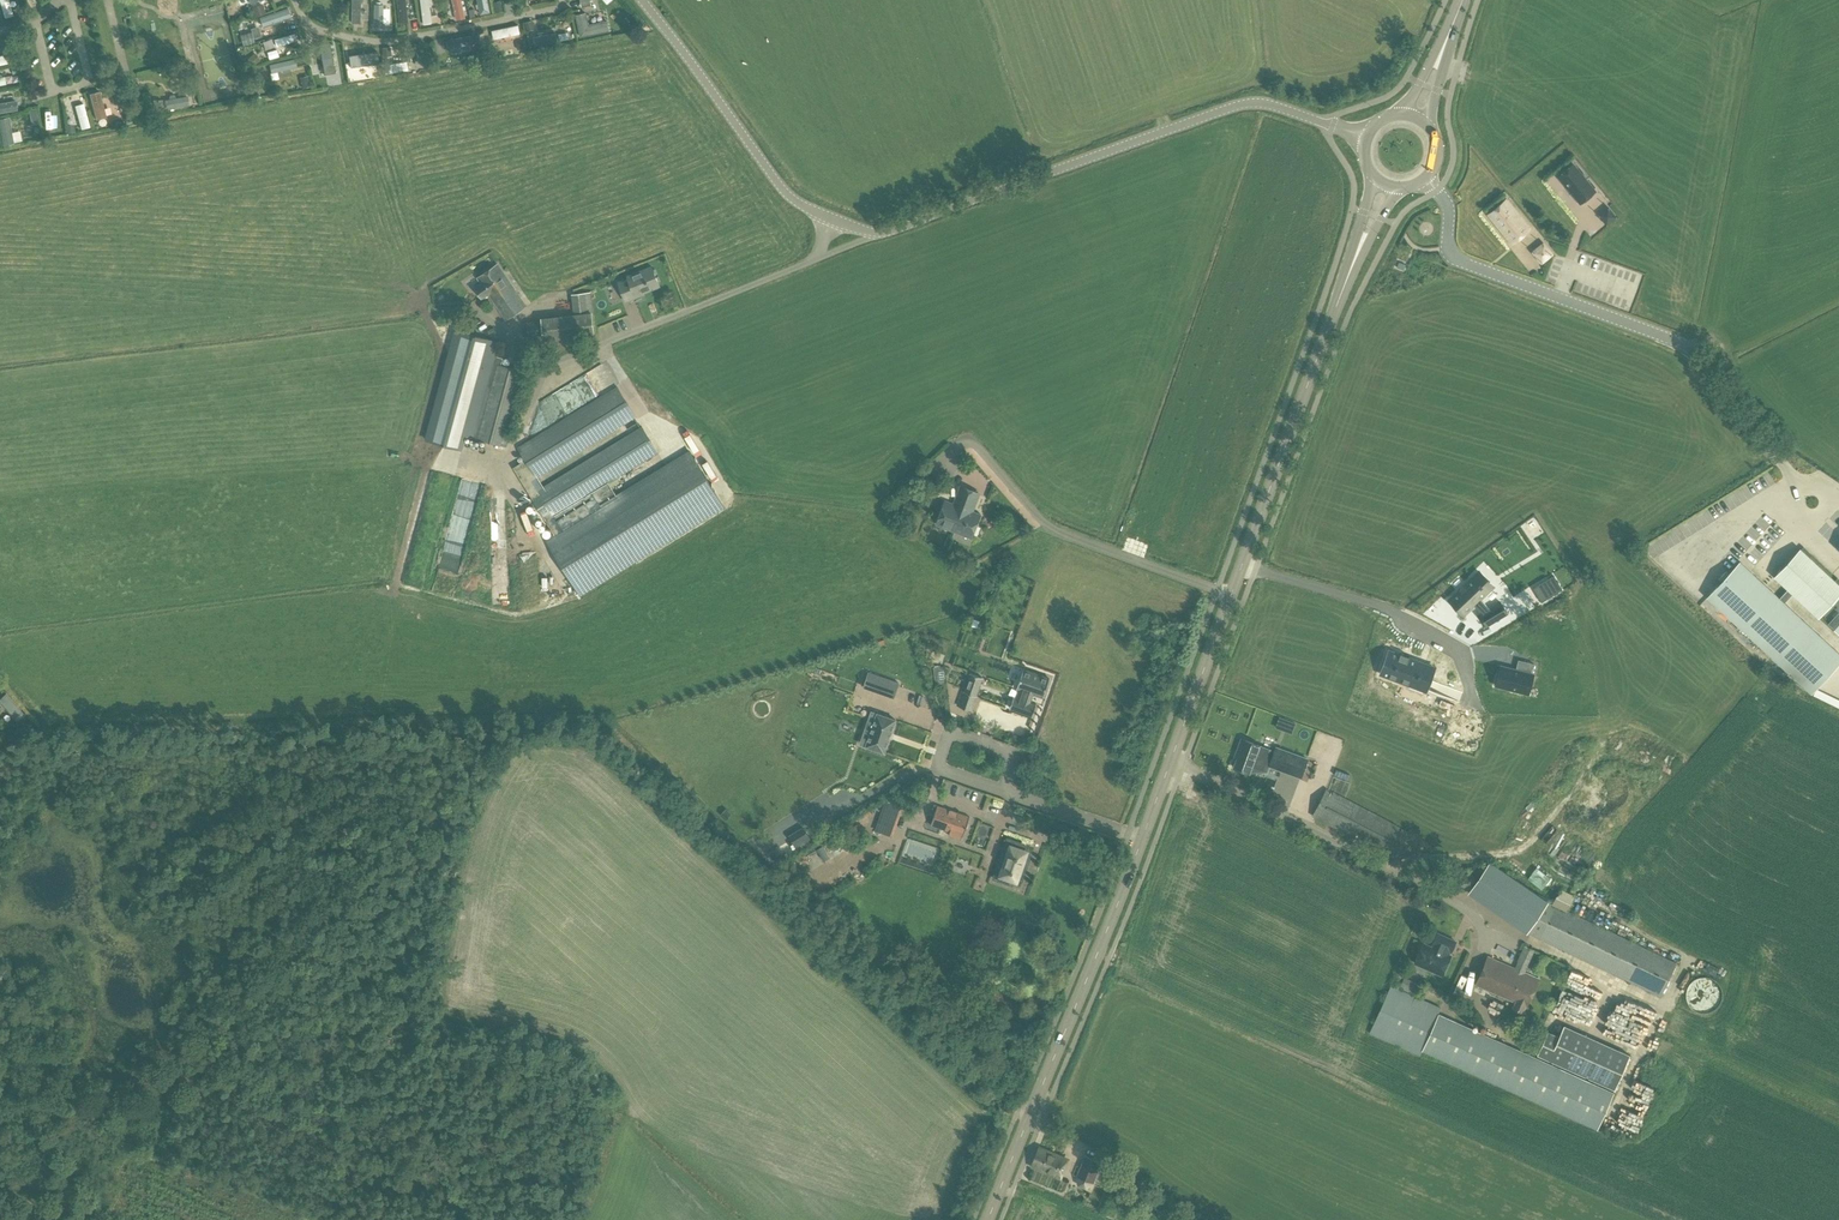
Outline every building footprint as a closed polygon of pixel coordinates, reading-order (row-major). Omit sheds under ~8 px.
[(5,18),(15,15),(10,0),(0,0),(0,1),(5,18)] [(348,15),(357,14),(357,0),(348,0),(348,15)] [(423,26),(432,24),(429,0),(420,0),(423,26)] [(454,19),(467,17),(464,0),(450,0),(454,19)] [(481,14),(493,12),(490,0),(478,0),(481,14)] [(260,15),(263,27),(291,17),(288,6),(267,12),(265,4),(254,7),(256,15),(260,15)] [(385,4),(375,4),(375,25),(384,25),(385,4)] [(408,6),(398,6),(399,23),(409,23),(408,6)] [(586,13),(576,15),(581,38),(610,32),(608,21),(605,22),(605,21),(600,22),(600,23),(589,25),(586,13)] [(451,15),(444,16),(445,24),(452,23),(451,15)] [(522,34),(519,24),(481,32),(483,44),(522,34)] [(239,34),(242,44),(252,41),(249,31),(239,34)] [(296,32),(262,41),(264,50),(298,41),(296,32)] [(557,40),(556,32),(533,36),(535,45),(557,40)] [(475,43),(473,33),(445,38),(446,48),(475,43)] [(324,64),(346,61),(345,52),(336,54),(334,42),(321,44),(324,64)] [(368,46),(368,59),(378,58),(378,45),(368,46)] [(359,47),(349,47),(350,59),(359,59),(359,47)] [(0,55),(0,65),(15,62),(13,52),(0,55)] [(296,57),(269,63),(271,73),(268,74),(268,81),(277,80),(276,72),(298,67),(296,57)] [(420,62),(386,63),(386,74),(420,72),(420,62)] [(0,76),(0,86),(15,82),(14,74),(19,72),(17,65),(8,67),(10,74),(0,76)] [(368,66),(359,67),(360,79),(369,79),(368,66)] [(103,91),(91,94),(98,119),(109,117),(103,91)] [(82,93),(64,97),(70,125),(89,121),(82,93)] [(0,102),(0,114),(19,110),(16,100),(0,102)] [(29,131),(16,131),(3,131),(4,140),(30,140),(29,131)] [(1581,204),(1595,192),(1573,164),(1558,177),(1581,204)] [(1531,229),(1506,200),(1488,216),(1512,245),(1531,229)] [(1538,237),(1524,247),(1537,265),(1551,255),(1538,237)] [(505,321),(527,306),(498,263),(475,276),(479,283),(473,286),(482,300),(489,295),(505,321)] [(630,277),(617,282),(626,303),(654,291),(653,289),(661,286),(653,265),(629,274),(630,277)] [(580,336),(595,333),(590,292),(572,294),(574,316),(528,320),(529,341),(541,340),(580,336)] [(500,343),(457,331),(427,440),(462,449),(466,435),(506,447),(525,372),(495,364),(500,343)] [(583,373),(588,378),(584,382),(589,387),(599,379),(602,382),(612,373),(600,360),(592,368),(590,366),(583,373)] [(538,478),(549,470),(637,417),(618,386),(536,435),(518,447),(526,459),(513,467),(546,521),(610,483),(658,453),(642,426),(537,490),(532,480),(537,477),(538,478)] [(610,483),(546,521),(557,536),(549,541),(582,594),(725,505),(692,452),(619,498),(610,483)] [(930,472),(924,467),(915,478),(922,482),(930,472)] [(962,486),(955,505),(946,501),(938,523),(972,536),(980,515),(972,511),(979,493),(962,486)] [(1733,553),(1738,558),(1749,547),(1743,542),(1733,553)] [(1819,618),(1838,596),(1838,583),(1800,548),(1774,577),(1819,618)] [(1739,561),(1706,598),(1811,694),(1838,663),(1838,652),(1739,561)] [(1552,583),(1536,592),(1542,601),(1561,589),(1554,576),(1549,579),(1552,583)] [(1470,577),(1445,602),(1460,617),(1471,606),(1480,615),(1477,617),(1485,628),(1505,614),(1497,603),(1487,610),(1477,600),(1485,592),(1470,577)] [(1390,650),(1381,673),(1410,684),(1412,678),(1427,683),(1433,668),(1418,662),(1418,661),(1408,657),(1408,656),(1401,654),(1390,650)] [(1713,666),(1717,657),(1705,652),(1701,661),(1713,666)] [(1534,674),(1532,673),(1534,664),(1519,660),(1516,669),(1500,665),(1495,685),(1529,694),(1534,674)] [(1010,707),(1033,715),(1036,705),(1030,703),(1033,693),(1043,697),(1050,678),(1024,669),(1017,688),(1020,689),(1017,698),(1014,697),(1010,707)] [(864,686),(894,697),(899,682),(869,672),(864,686)] [(965,691),(976,695),(983,677),(971,673),(965,691)] [(1359,695),(1369,702),(1374,696),(1364,688),(1359,695)] [(896,719),(872,711),(866,726),(872,728),(866,746),(884,752),(896,719)] [(1404,722),(1422,729),(1424,723),(1406,716),(1404,722)] [(1295,722),(1280,717),(1276,727),(1291,733),(1295,722)] [(1240,753),(1234,767),(1249,773),(1252,764),(1264,768),(1264,769),(1267,762),(1270,763),(1269,765),(1301,777),(1307,759),(1276,747),(1274,752),(1259,746),(1259,745),(1242,739),(1237,752),(1240,753)] [(1388,743),(1385,749),(1402,755),(1404,750),(1388,743)] [(1482,759),(1520,773),(1522,767),(1484,752),(1482,759)] [(1464,768),(1470,769),(1473,757),(1458,754),(1456,759),(1466,761),(1464,768)] [(1554,785),(1559,771),(1554,770),(1551,777),(1538,772),(1536,779),(1554,785)] [(1410,832),(1327,788),(1314,814),(1396,858),(1410,832)] [(1552,799),(1552,790),(1535,790),(1535,798),(1552,799)] [(899,807),(885,802),(883,809),(897,814),(899,807)] [(832,805),(823,810),(830,823),(839,818),(832,805)] [(949,835),(961,839),(962,836),(963,836),(970,816),(937,805),(931,825),(950,831),(949,835)] [(878,823),(876,830),(890,835),(892,828),(878,823)] [(796,847),(802,844),(794,831),(789,835),(796,847)] [(1003,857),(1001,856),(993,879),(1012,885),(1014,879),(1016,880),(1020,870),(1022,871),(1025,863),(1023,862),(1027,851),(1019,848),(1021,843),(1007,838),(1002,851),(1004,852),(1003,857)] [(1543,866),(1558,853),(1547,842),(1533,855),(1543,866)] [(1660,995),(1676,963),(1548,901),(1501,869),(1500,869),(1488,863),(1477,880),(1474,874),(1450,873),(1446,877),(1446,886),(1450,890),(1469,891),(1468,892),(1479,901),(1478,901),(1526,934),(1660,995)] [(1413,963),(1443,976),(1452,955),(1450,954),(1450,952),(1452,953),(1457,940),(1437,932),(1432,944),(1433,944),(1433,946),(1423,942),(1413,963)] [(1515,969),(1488,957),(1475,986),(1515,1003),(1512,1008),(1522,1013),(1525,1007),(1538,978),(1525,973),(1535,950),(1525,946),(1518,961),(1515,969)] [(1401,975),(1396,985),(1410,991),(1414,981),(1401,975)] [(1592,991),(1590,977),(1573,979),(1575,993),(1562,995),(1563,1004),(1572,1003),(1573,1007),(1587,1005),(1585,992),(1592,991)] [(1705,1006),(1711,1008),(1719,986),(1691,977),(1688,987),(1690,988),(1687,995),(1684,1005),(1703,1012),(1705,1006)] [(1433,1055),(1495,1083),(1597,1128),(1613,1093),(1464,1026),(1466,1019),(1452,1012),(1449,1019),(1438,1013),(1441,1007),(1392,985),(1369,1034),(1431,1061),(1433,1055)] [(1636,1027),(1638,1013),(1626,1006),(1621,1003),(1623,1000),(1613,994),(1608,1002),(1630,1015),(1609,1012),(1607,1010),(1606,1017),(1613,1018),(1621,1022),(1618,1027),(1607,1025),(1606,1037),(1612,1038),(1621,1043),(1626,1044),(1633,1031),(1636,1027)] [(1538,1054),(1615,1088),(1630,1055),(1564,1025),(1559,1036),(1548,1031),(1538,1054)] [(996,1063),(992,1059),(988,1064),(992,1067),(996,1063)] [(1040,1149),(1033,1165),(1061,1177),(1065,1167),(1059,1165),(1062,1158),(1040,1149)] [(1092,1183),(1101,1161),(1087,1155),(1077,1177),(1092,1183)] [(1122,1187),(1125,1180),(1113,1175),(1110,1182),(1122,1187)]
